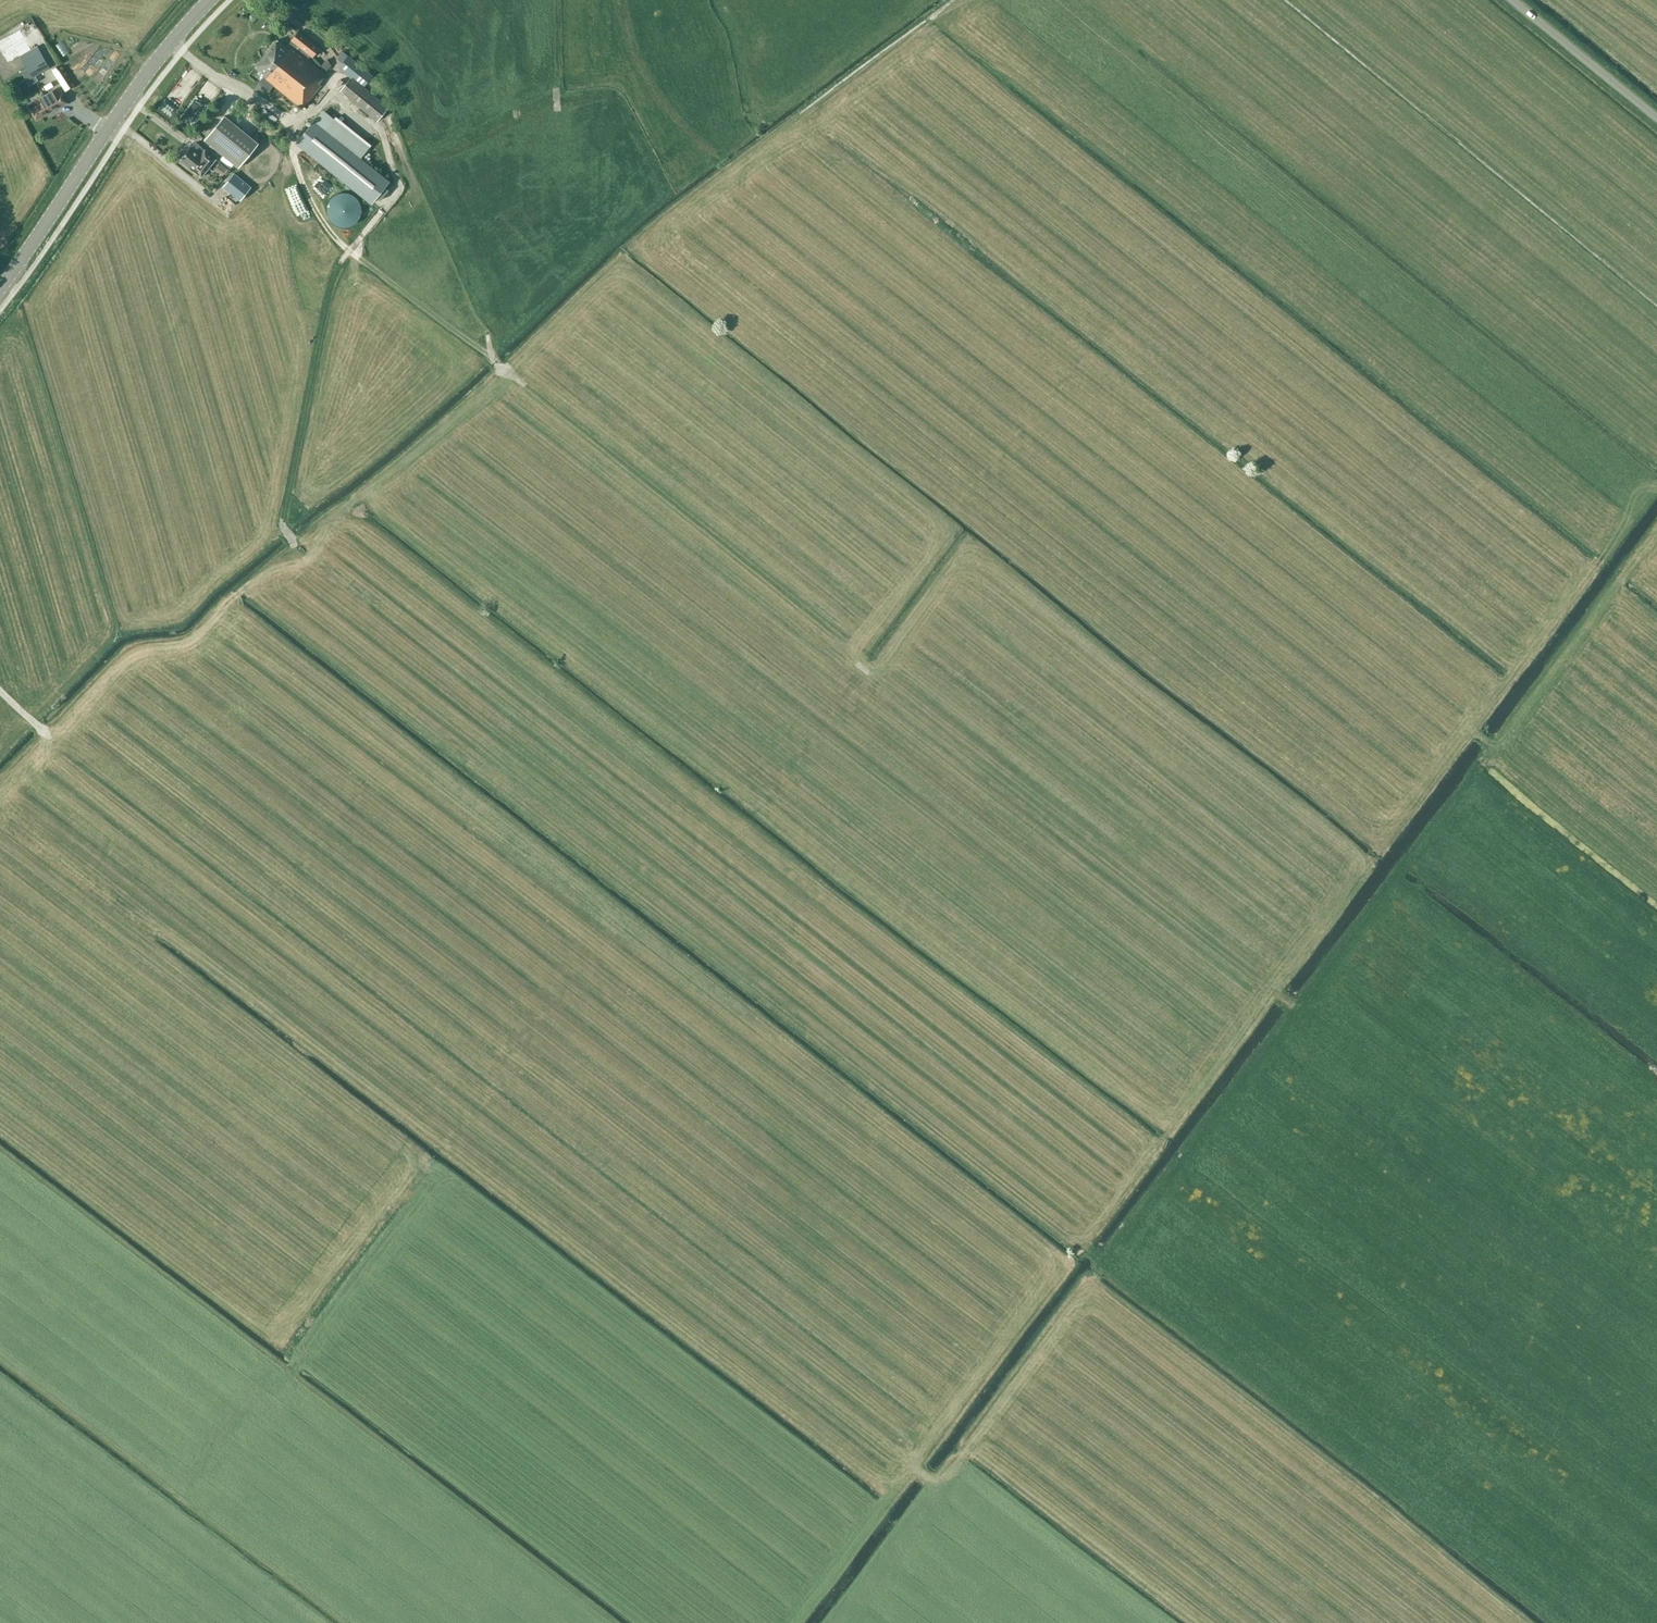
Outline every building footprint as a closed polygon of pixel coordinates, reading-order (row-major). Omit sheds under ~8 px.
[(307,59),(310,55),(312,57),(319,48),(298,31),(291,40),(286,47),(277,40),(255,67),(261,71),(259,73),(302,108),(321,84),(319,83),(326,75),(307,59)] [(22,56),(33,76),(49,67),(38,48),(22,56)] [(372,75),(348,56),(340,66),(364,86),(372,75)] [(321,66),(327,71),(331,66),(325,61),(321,66)] [(351,77),(339,91),(377,121),(388,108),(351,77)] [(36,120),(68,102),(59,86),(33,100),(36,105),(29,108),(36,120)] [(316,102),(323,92),(319,89),(311,99),(316,102)] [(297,142),(372,202),(376,197),(380,200),(389,190),(384,187),(389,181),(361,159),(370,147),(323,110),(319,114),(297,142)] [(258,141),(224,114),(204,139),(238,166),(258,141)] [(216,159),(205,150),(200,156),(190,147),(180,159),(193,170),(201,177),(216,159)] [(215,170),(222,176),(228,169),(220,163),(215,170)] [(318,187),(324,180),(310,165),(303,171),(318,187)] [(223,186),(240,200),(250,187),(234,173),(223,186)] [(325,191),(331,182),(325,179),(320,188),(325,191)] [(325,207),(325,209),(325,211),(325,212),(325,214),(326,216),(327,217),(328,219),(329,220),(330,222),(332,223),(333,224),(334,224),(337,225),(338,226),(340,226),(341,226),(343,226),(344,226),(346,226),(347,225),(349,225),(351,224),(352,223),(354,222),(355,220),(356,219),(357,217),(358,216),(358,215),(359,213),(359,212),(359,210),(359,208),(359,206),(359,204),(358,203),(358,202),(357,200),(356,198),(355,197),(354,196),(353,195),(352,194),(350,193),(349,193),(346,192),(345,192),(343,191),(342,191),(340,191),(339,192),(338,192),(335,193),(334,193),(332,194),(331,195),(330,196),(329,197),(328,198),(327,200),(326,202),(325,203),(325,205),(325,207)]
